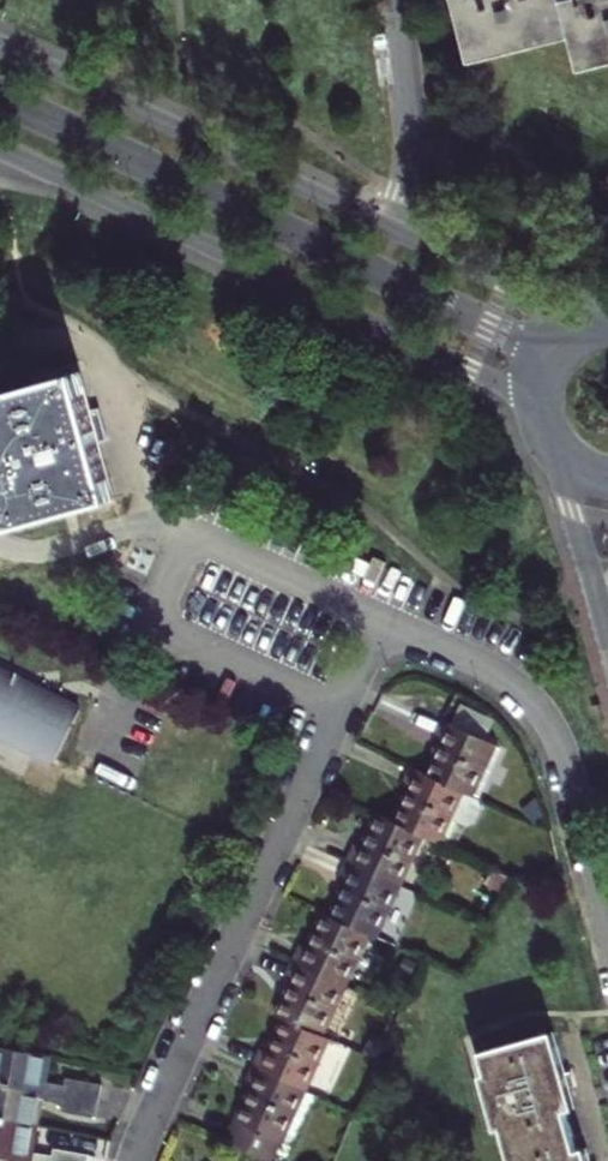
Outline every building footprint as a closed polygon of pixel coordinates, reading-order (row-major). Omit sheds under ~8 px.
[(473,56),(573,30),(574,36),(582,65),(607,58),(607,0),(567,0),(565,0),(459,0),(473,56)] [(474,62),(574,36),(573,30),(473,56),(474,62)] [(607,65),(607,58),(582,65),(583,71),(607,65)] [(0,395),(0,473),(15,526),(64,512),(114,498),(79,373),(0,395)] [(0,670),(0,731),(58,759),(81,710),(55,698),(54,700),(37,695),(41,686),(16,678),(0,670)] [(497,744),(445,719),(441,729),(437,738),(444,742),(428,776),(474,797),(497,744)] [(474,797),(428,776),(412,768),(408,778),(404,787),(409,790),(394,820),(424,835),(441,842),(450,821),(466,828),(474,826),(482,809),(480,800),(474,797)] [(348,863),(400,887),(424,835),(394,820),(379,814),(363,847),(357,844),(353,854),(348,863)] [(371,934),(377,937),(400,887),(348,863),(345,871),(341,879),(347,881),(331,916),(371,934)] [(295,960),(348,984),(371,934),(331,916),(325,913),(309,948),(303,945),(299,953),(295,960)] [(418,964),(404,957),(398,971),(412,977),(418,964)] [(284,1017),(324,1035),(348,984),(295,960),(292,969),(288,977),(294,980),(278,1015),(284,1017)] [(324,1035),(284,1017),(269,1051),(263,1048),(259,1057),(255,1066),(307,1090),(331,1039),(324,1035)] [(585,1148),(577,1150),(566,1111),(574,1108),(553,1032),(482,1052),(488,1074),(483,1075),(498,1129),(503,1128),(513,1160),(589,1160),(585,1148)] [(100,1103),(102,1095),(103,1086),(69,1080),(68,1088),(44,1084),(48,1057),(0,1048),(0,1085),(100,1103)] [(307,1090),(255,1066),(250,1076),(246,1085),(252,1088),(227,1142),(269,1160),(274,1160),(278,1153),(307,1090)] [(36,1128),(41,1102),(65,1106),(63,1112),(98,1118),(99,1111),(100,1103),(0,1085),(0,1121),(36,1128)] [(307,1090),(278,1153),(289,1158),(317,1095),(307,1090)] [(6,1157),(27,1160),(89,1160),(90,1157),(56,1151),(55,1159),(31,1155),(36,1128),(0,1121),(0,1156),(6,1157)]
